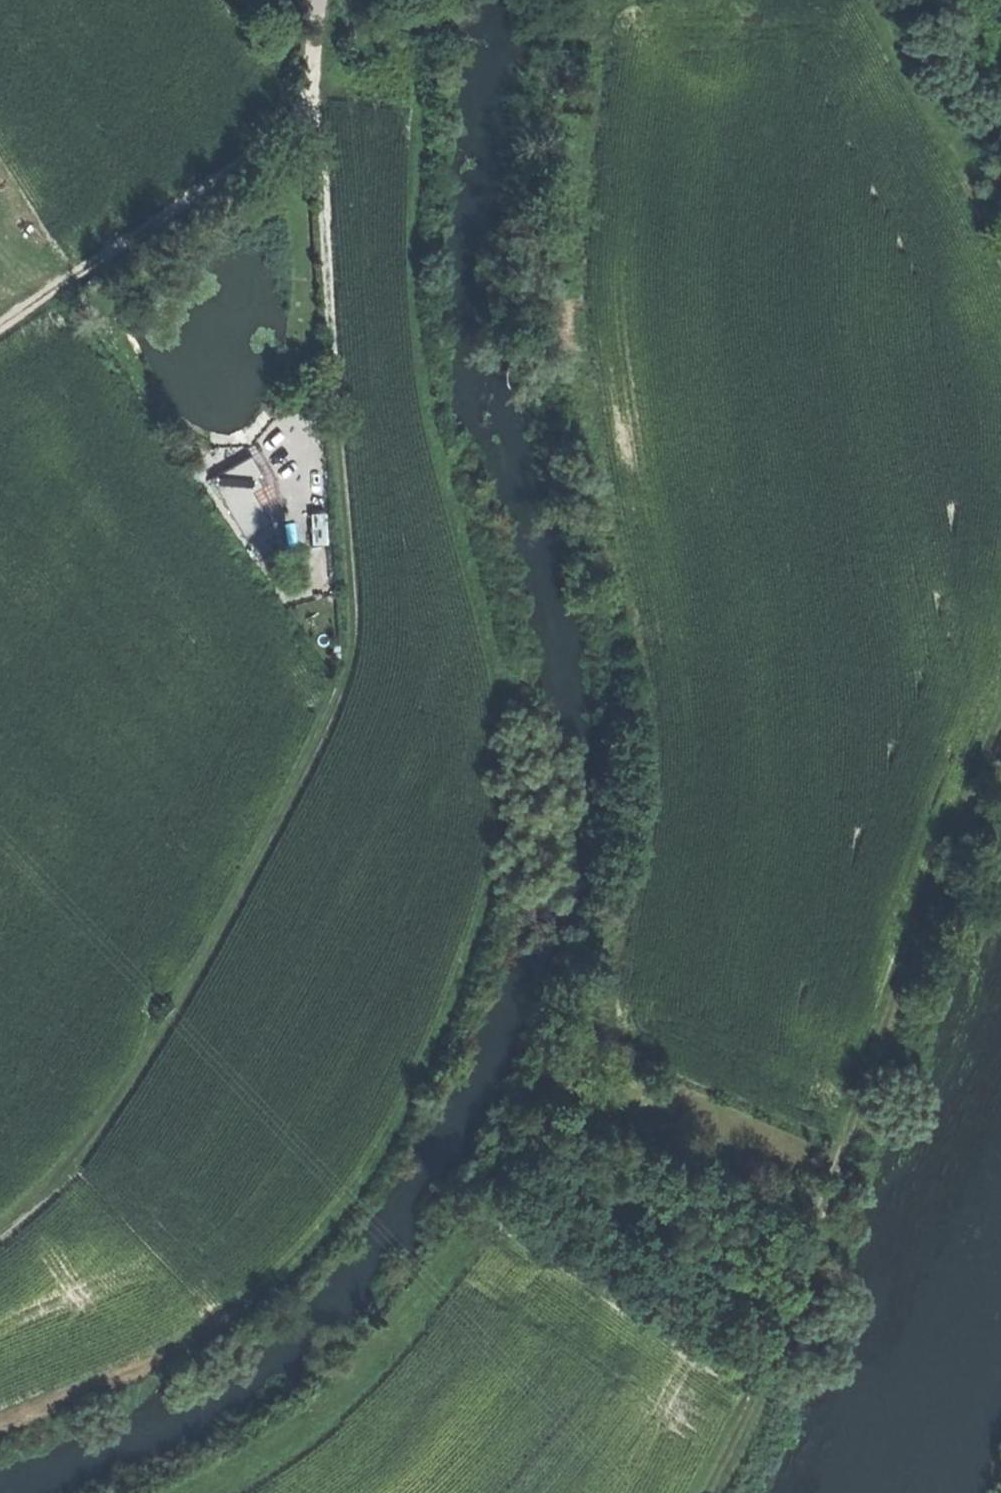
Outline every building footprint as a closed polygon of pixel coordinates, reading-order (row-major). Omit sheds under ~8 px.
[(271,522),(253,486),(265,481),(251,453),(210,473),(241,536),(271,522)]
